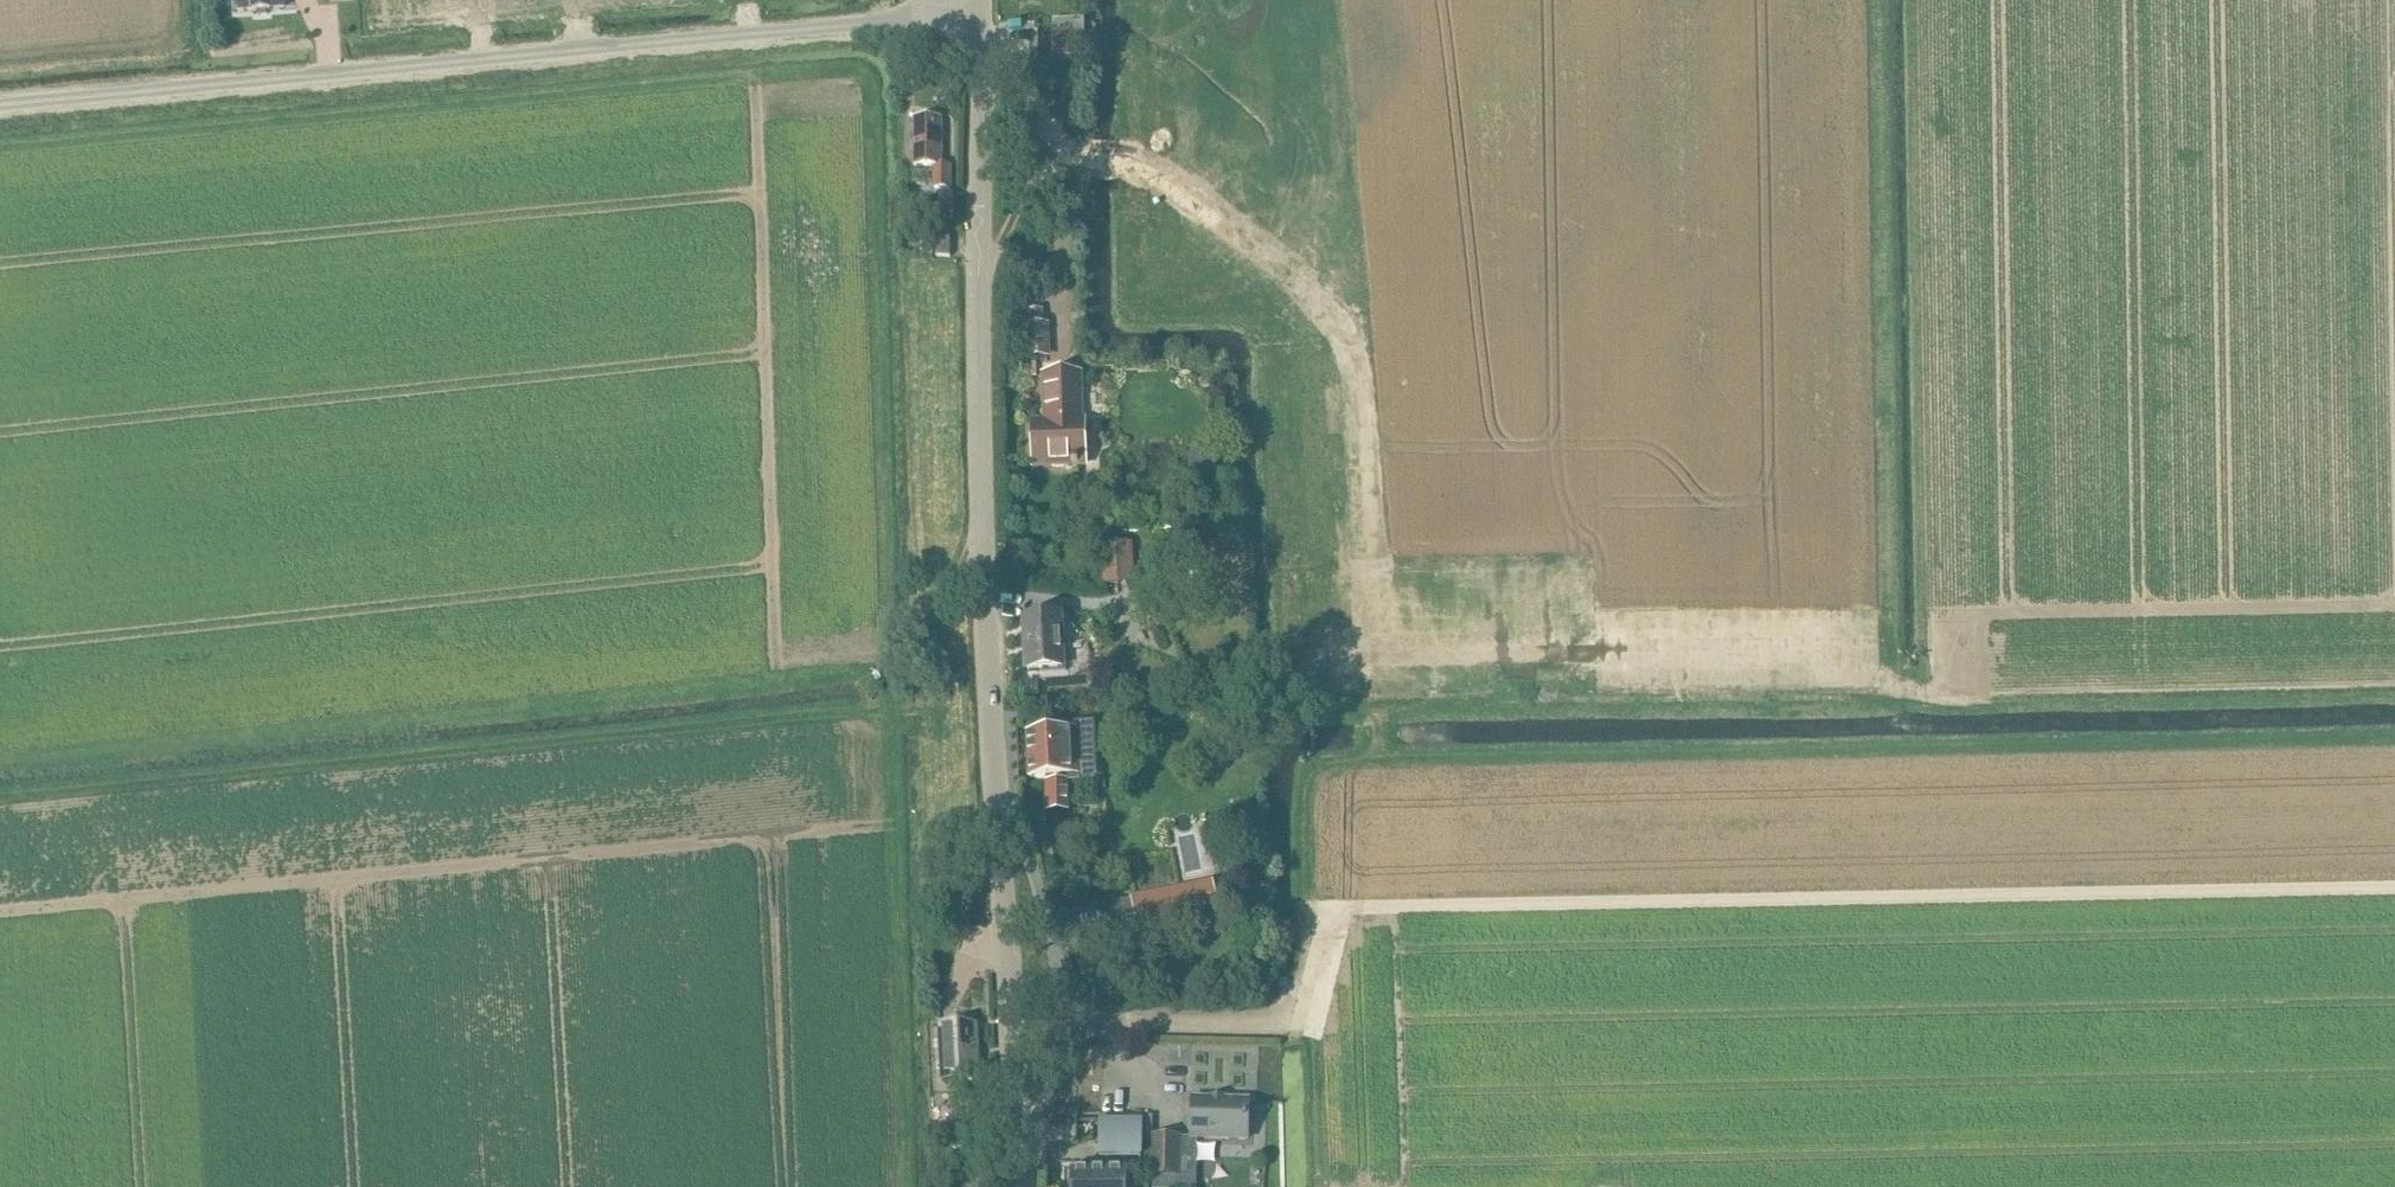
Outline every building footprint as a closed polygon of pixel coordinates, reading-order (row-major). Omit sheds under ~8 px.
[(270,9),(284,8),(284,0),(234,0),(235,11),(252,10),(253,13),(270,12),(270,9)] [(1052,33),(1052,55),(1083,56),(1083,33),(1052,33)] [(942,165),(942,117),(914,118),(915,165),(934,165),(934,188),(951,188),(950,165),(942,165)] [(950,257),(950,238),(936,238),(936,257),(950,257)] [(1023,326),(1020,326),(1021,357),(1044,356),(1043,325),(1042,325),(1042,324),(1042,310),(1023,311),(1023,326)] [(1034,422),(1032,422),(1033,465),(1035,465),(1035,463),(1050,463),(1054,466),(1064,466),(1067,462),(1072,462),(1072,465),(1078,465),(1078,462),(1084,462),(1084,463),(1085,463),(1084,411),(1082,411),(1083,412),(1080,412),(1079,374),(1045,375),(1047,423),(1034,424),(1034,422)] [(1132,545),(1102,546),(1104,584),(1133,583),(1132,545)] [(1062,668),(1060,618),(1024,620),(1027,670),(1062,668)] [(1065,732),(1028,734),(1030,777),(1057,776),(1057,779),(1047,780),(1046,811),(1067,810),(1067,781),(1067,778),(1066,778),(1066,775),(1069,775),(1076,775),(1076,758),(1068,759),(1066,731),(1065,732)] [(1135,897),(1130,898),(1131,899),(1137,932),(1137,934),(1220,917),(1212,881),(1135,897)] [(942,1084),(968,1083),(980,1082),(977,1027),(939,1028),(942,1084)] [(1191,1138),(1247,1139),(1248,1101),(1223,1100),(1223,1098),(1211,1098),(1210,1099),(1192,1099),(1191,1138)] [(1098,1119),(1097,1165),(1110,1165),(1142,1166),(1143,1166),(1144,1132),(1144,1126),(1144,1120),(1098,1119)] [(1180,1177),(1181,1135),(1150,1135),(1149,1176),(1180,1177)] [(1121,1172),(1105,1171),(1064,1170),(1064,1186),(1121,1186),(1121,1172)]
